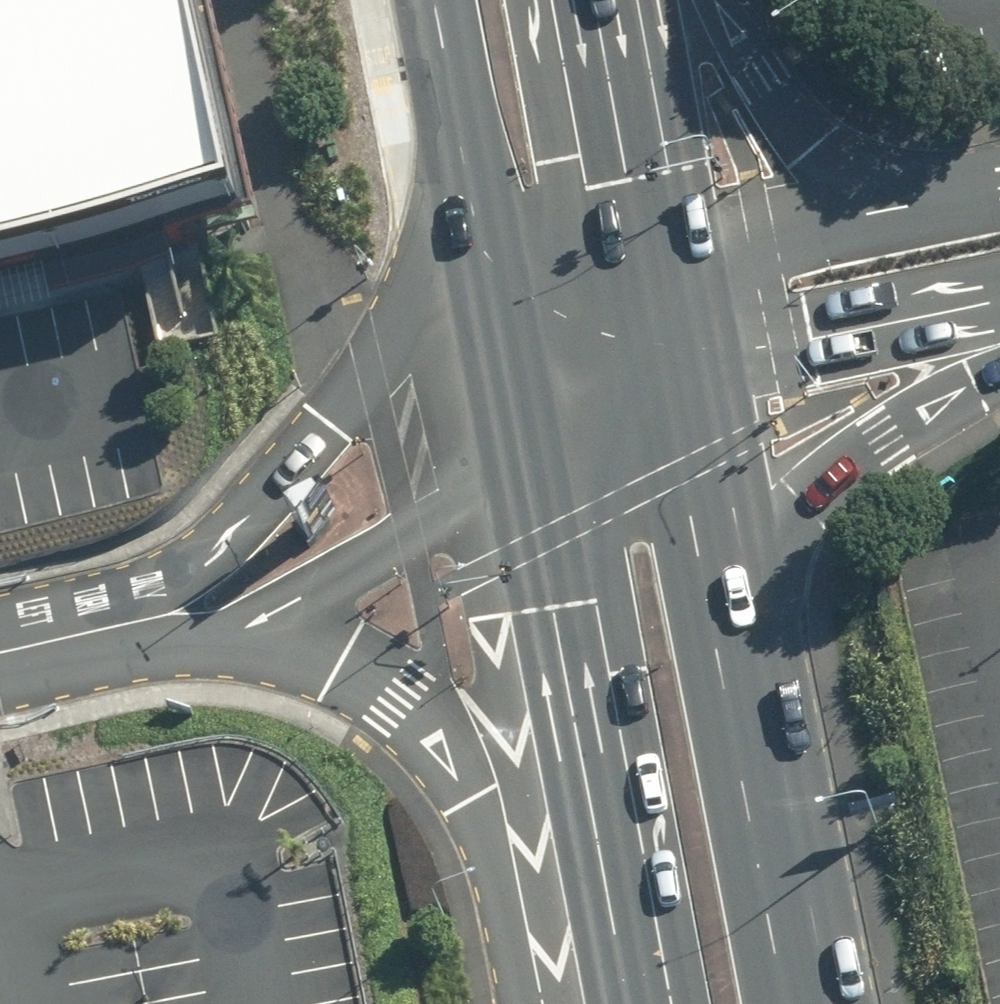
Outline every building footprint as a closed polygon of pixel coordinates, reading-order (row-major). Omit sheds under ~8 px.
[(245,229),(193,0),(0,0),(0,284),(245,229)]
